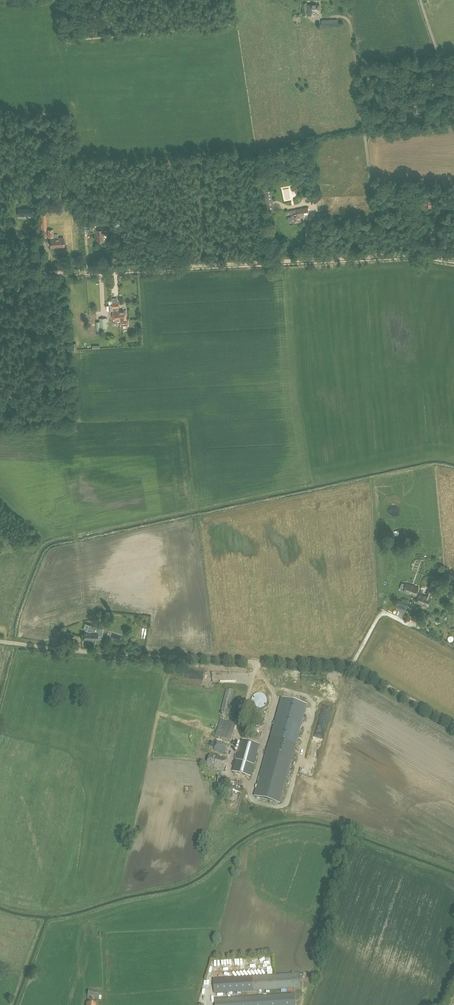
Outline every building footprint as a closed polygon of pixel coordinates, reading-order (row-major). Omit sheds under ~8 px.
[(308,5),(308,15),(317,15),(317,10),(319,10),(319,4),(308,5)] [(264,191),(267,211),(274,210),(271,189),(264,191)] [(291,214),(293,222),(301,221),(300,216),(309,214),(308,207),(294,210),(289,211),(290,214),(291,214)] [(54,230),(49,230),(49,237),(51,237),(52,247),(65,246),(64,238),(54,238),(54,230)] [(120,321),(120,326),(129,325),(128,319),(127,319),(126,310),(119,310),(120,321)] [(96,322),(97,330),(100,330),(100,328),(107,328),(107,318),(99,318),(100,321),(96,322)] [(42,351),(42,353),(45,353),(45,351),(45,347),(44,345),(41,346),(41,347),(36,348),(37,352),(42,351)] [(427,588),(434,591),(437,582),(430,580),(427,588)] [(416,595),(417,596),(418,594),(417,594),(419,587),(406,583),(403,592),(416,596),(416,595)] [(416,602),(428,607),(431,598),(430,597),(432,591),(428,590),(426,596),(419,593),(419,594),(418,594),(417,596),(418,596),(416,602)] [(398,610),(405,612),(407,606),(408,602),(401,600),(400,604),(397,604),(396,607),(399,607),(398,610)] [(84,638),(98,639),(98,636),(103,636),(103,630),(86,623),(84,629),(86,630),(86,632),(84,632),(84,634),(83,634),(82,638),(84,638)] [(62,642),(70,642),(71,632),(63,632),(62,642)] [(221,712),(229,715),(231,709),(230,709),(234,690),(226,688),(221,712)] [(252,700),(252,701),(252,702),(252,703),(252,704),(253,704),(253,705),(253,706),(254,706),(254,707),(255,707),(256,708),(257,708),(258,708),(259,708),(260,708),(261,708),(262,708),(263,708),(263,707),(264,707),(265,706),(266,705),(266,704),(267,703),(267,702),(267,701),(267,700),(267,699),(267,698),(266,697),(266,696),(265,696),(265,695),(264,695),(264,694),(263,694),(262,693),(261,693),(260,693),(259,693),(258,693),(257,693),(256,694),(255,694),(254,695),(253,696),(253,697),(252,697),(252,698),(252,699),(252,700)] [(282,697),(254,796),(280,803),(308,704),(282,697)] [(229,718),(237,720),(240,708),(239,707),(240,704),(234,702),(233,706),(232,706),(229,718)] [(215,736),(231,741),(236,725),(220,720),(215,736)] [(232,771),(251,776),(260,744),(241,739),(235,759),(232,771)] [(214,750),(225,753),(228,744),(217,740),(214,750)] [(213,768),(223,770),(226,759),(217,756),(216,756),(209,754),(206,765),(214,767),(213,768)] [(216,785),(224,787),(225,783),(228,784),(229,779),(226,778),(219,775),(216,785)] [(213,967),(223,969),(225,962),(214,960),(213,967)] [(213,978),(214,993),(300,988),(299,972),(213,978)] [(94,998),(98,999),(99,991),(95,990),(96,988),(92,987),(92,990),(88,989),(87,995),(94,996),(94,998)] [(215,1004),(296,1004),(295,993),(215,998),(215,1004)]
